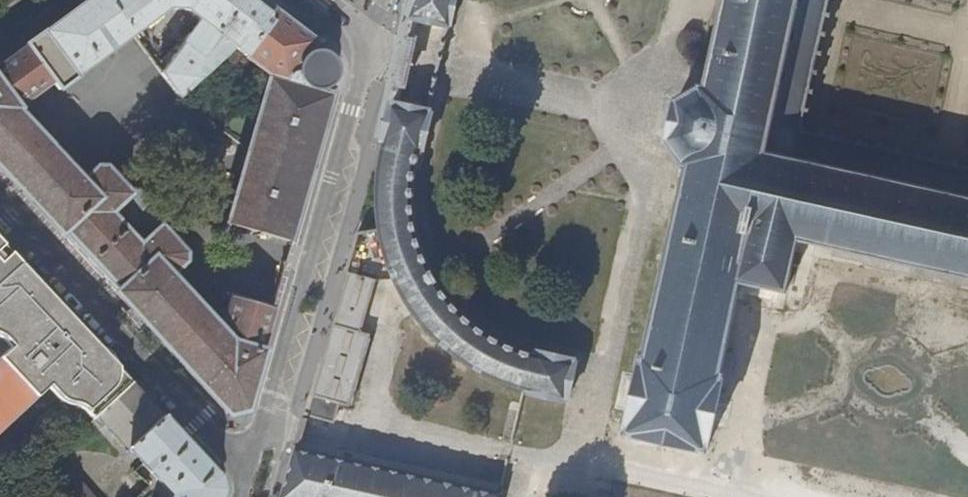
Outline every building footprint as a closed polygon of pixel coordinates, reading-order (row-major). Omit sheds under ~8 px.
[(272,1),(266,7),(258,0),(75,0),(0,55),(0,163),(70,238),(226,406),(244,401),(272,303),(228,290),(218,323),(169,270),(184,255),(185,246),(161,220),(165,216),(165,209),(139,181),(132,180),(128,185),(104,160),(95,159),(79,172),(15,103),(53,74),(59,81),(168,1),(184,3),(197,13),(159,66),(178,92),(234,39),(244,47),(242,49),(265,67),(257,95),(245,138),(223,215),(290,236),(333,84),(325,82),(330,79),(334,74),(336,67),(336,60),(335,55),(332,50),(326,44),(319,41),(310,42),(314,36),(315,35),(316,34),(272,1)] [(410,17),(412,17),(412,20),(414,20),(449,29),(449,25),(452,25),(458,0),(414,0),(410,17)] [(706,88),(701,88),(701,89),(697,88),(676,101),(668,142),(681,162),(683,162),(683,164),(689,165),(646,356),(644,356),(643,359),(641,361),(627,426),(627,427),(627,434),(650,441),(650,442),(682,449),(682,448),(701,451),(701,450),(708,451),(709,445),(711,445),(725,380),(723,379),(725,373),(722,371),(743,280),(788,290),(799,241),(803,241),(803,238),(816,241),(816,245),(821,246),(823,243),(835,246),(835,249),(841,250),(841,247),(855,250),(855,254),(860,255),(861,252),(875,254),(874,258),(880,259),(880,256),(894,258),(893,262),(899,263),(900,260),(913,262),(913,266),(918,267),(919,264),(932,267),(931,271),(937,272),(939,269),(952,271),(952,275),(957,276),(958,273),(967,275),(967,166),(960,165),(960,162),(956,161),(956,163),(940,160),(941,157),(937,156),(936,159),(921,156),(922,153),(918,152),(917,155),(902,152),(902,149),(898,148),(898,151),(883,148),(883,145),(879,144),(879,147),(864,144),(865,141),(860,140),(859,142),(844,139),(845,136),(841,135),(840,138),(826,135),(826,132),(822,131),(821,134),(806,131),(807,128),(803,127),(807,111),(811,112),(811,108),(808,108),(811,92),(815,93),(816,89),(812,88),(815,73),(819,74),(820,70),(816,69),(819,54),(823,55),(824,51),(821,50),(824,35),(827,36),(828,32),(825,31),(828,16),(832,17),(832,13),(829,13),(831,0),(725,0),(706,88)] [(417,39),(411,38),(408,37),(408,40),(405,40),(400,64),(396,82),(398,83),(398,86),(400,86),(406,87),(411,66),(417,39)] [(230,143),(245,138),(257,95),(243,99),(230,143)] [(430,111),(396,104),(393,103),(393,106),(390,105),(382,141),(384,142),(380,159),(379,164),(377,181),(376,202),(378,225),(383,254),(393,279),(407,304),(422,325),(437,341),(460,360),(486,376),(506,384),(529,391),(529,393),(564,401),(565,399),(568,399),(576,363),(574,362),(574,359),(538,351),(538,354),(535,353),(534,355),(508,345),(487,333),(467,319),(444,293),(429,267),(419,239),(415,212),(414,194),(415,175),(420,152),(422,152),(422,150),(425,150),(432,114),(430,114),(430,111)] [(131,383),(121,373),(63,309),(26,270),(10,252),(0,241),(0,336),(4,337),(12,348),(0,359),(0,430),(3,433),(50,389),(61,400),(67,403),(73,404),(82,408),(94,420),(99,417),(97,416),(131,383)] [(375,281),(346,273),(305,415),(334,423),(340,404),(351,407),(372,336),(361,333),(375,281)] [(220,491),(217,476),(187,444),(131,383),(97,416),(99,417),(140,463),(134,471),(149,486),(155,479),(170,495),(170,496),(219,496),(220,491)] [(296,449),(281,496),(500,496),(501,494),(296,449)] [(57,456),(39,473),(59,496),(72,496),(83,487),(57,456)] [(83,487),(72,496),(92,496),(83,487)]
